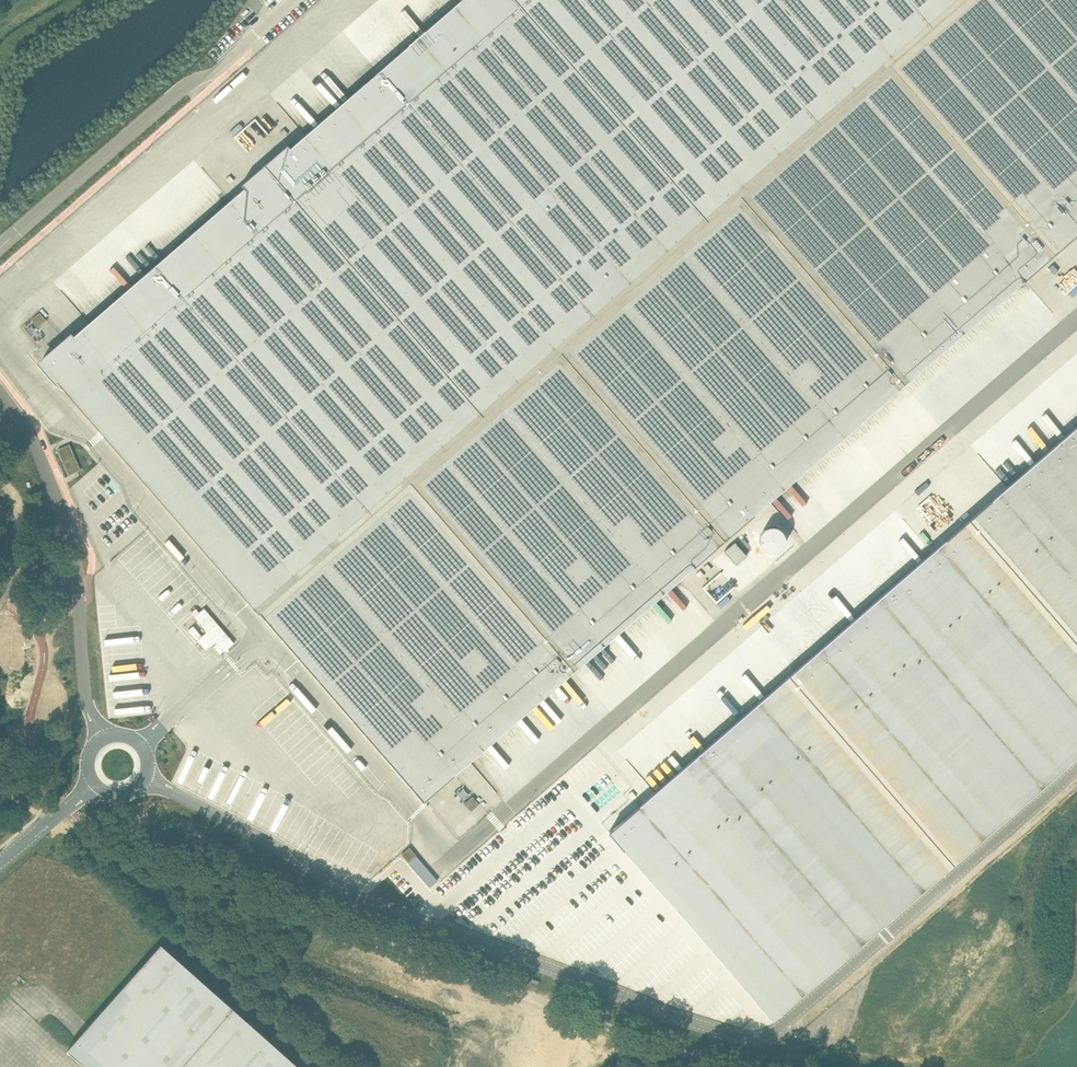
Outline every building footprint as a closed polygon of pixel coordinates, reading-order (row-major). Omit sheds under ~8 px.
[(424,799),(1076,233),(1076,0),(461,0),(292,148),(288,144),(265,164),(242,184),(244,187),(75,334),(73,332),(41,361),(424,799)] [(607,845),(770,1034),(1076,769),(1076,439),(607,845)] [(760,537),(760,539),(760,540),(761,542),(761,543),(762,545),(762,546),(763,547),(764,548),(765,549),(767,550),(768,551),(769,551),(771,551),(772,552),(774,552),(775,551),(777,551),(778,551),(779,550),(781,549),(782,548),(783,547),(784,546),(784,545),(785,543),(785,542),(786,540),(786,539),(786,537),(785,536),(785,534),(784,533),(784,532),(783,531),(782,530),(781,529),(779,528),(778,527),(777,527),(775,526),(774,526),(772,526),(771,526),(769,527),(768,527),(767,528),(765,529),(764,530),(763,531),(762,532),(762,533),(761,534),(761,536),(760,537)] [(725,550),(737,564),(750,553),(738,539),(725,550)] [(376,793),(394,815),(405,807),(387,784),(376,793)] [(363,800),(357,805),(375,829),(381,824),(363,800)] [(162,942),(69,1046),(92,1066),(302,1066),(162,942)]
